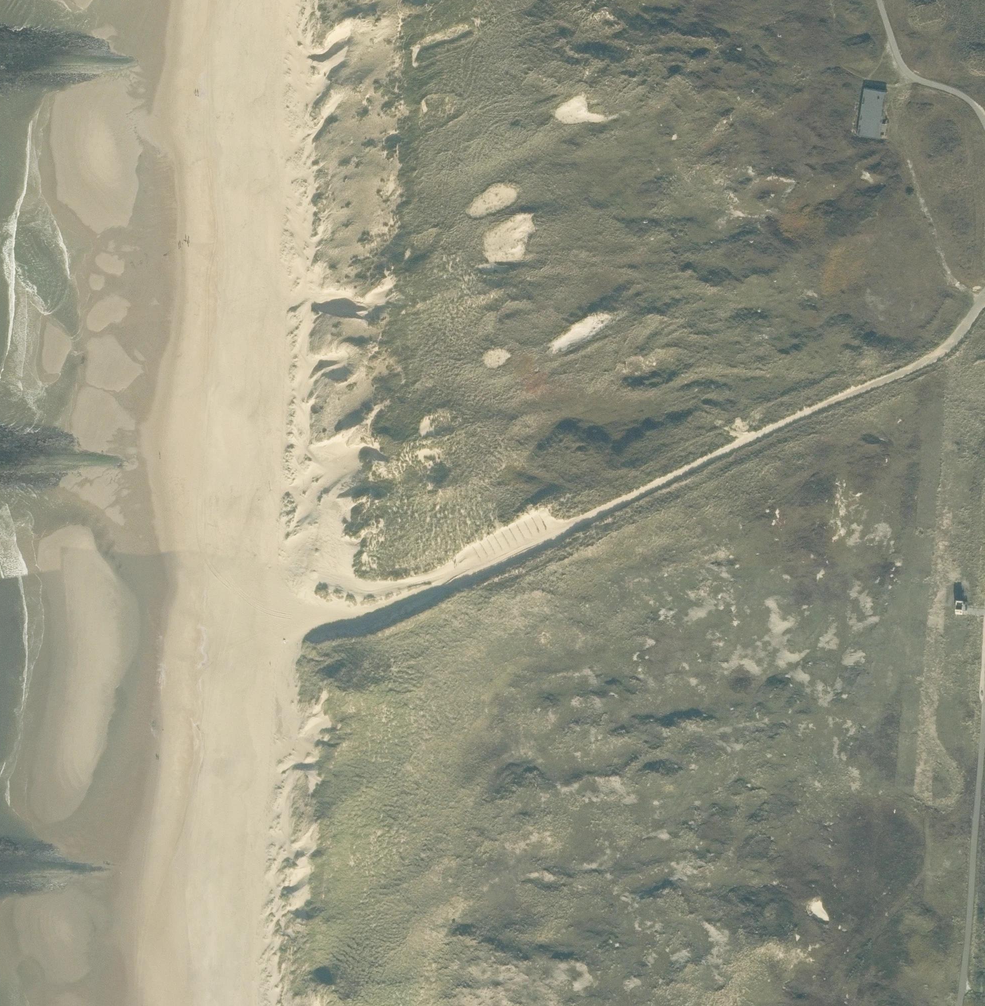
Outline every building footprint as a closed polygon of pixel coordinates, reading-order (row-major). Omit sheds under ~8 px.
[(882,122),(887,90),(865,86),(857,132),(880,135),(881,129),(887,130),(888,123),(882,122)]
